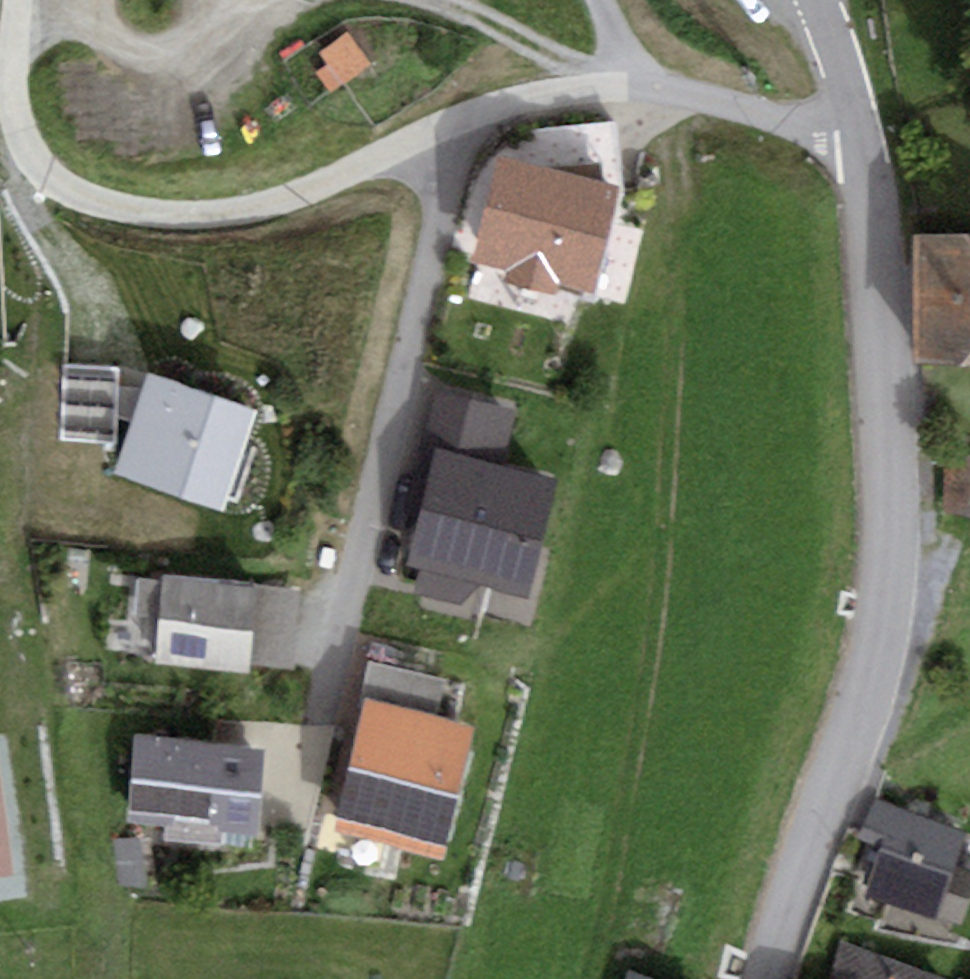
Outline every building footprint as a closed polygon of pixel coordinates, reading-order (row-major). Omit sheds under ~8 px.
[(371,63),(347,27),(318,50),(326,62),(315,70),(328,90),(371,63)] [(620,171),(496,140),(473,248),(508,258),(506,270),(555,283),(557,271),(596,280),(620,171)] [(916,219),(917,347),(969,348),(969,220),(916,219)] [(257,401),(151,364),(115,461),(223,503),(257,401)] [(517,400),(434,382),(404,507),(417,510),(407,557),(527,583),(554,465),(506,452),(517,400)] [(945,449),(943,510),(969,513),(969,451),(945,449)] [(248,662),(256,575),(134,570),(128,655),(248,662)] [(301,633),(302,586),(266,585),(265,632),(301,633)] [(448,670),(372,655),(330,819),(446,844),(476,711),(441,703),(448,670)] [(265,734),(137,727),(128,816),(259,817),(265,734)] [(15,861),(0,752),(0,864),(15,861)] [(876,795),(862,836),(879,841),(865,885),(962,917),(969,891),(969,862),(956,858),(968,824),(876,795)] [(829,978),(955,978),(956,976),(841,938),(829,978)] [(626,964),(622,978),(685,978),(626,964)]
